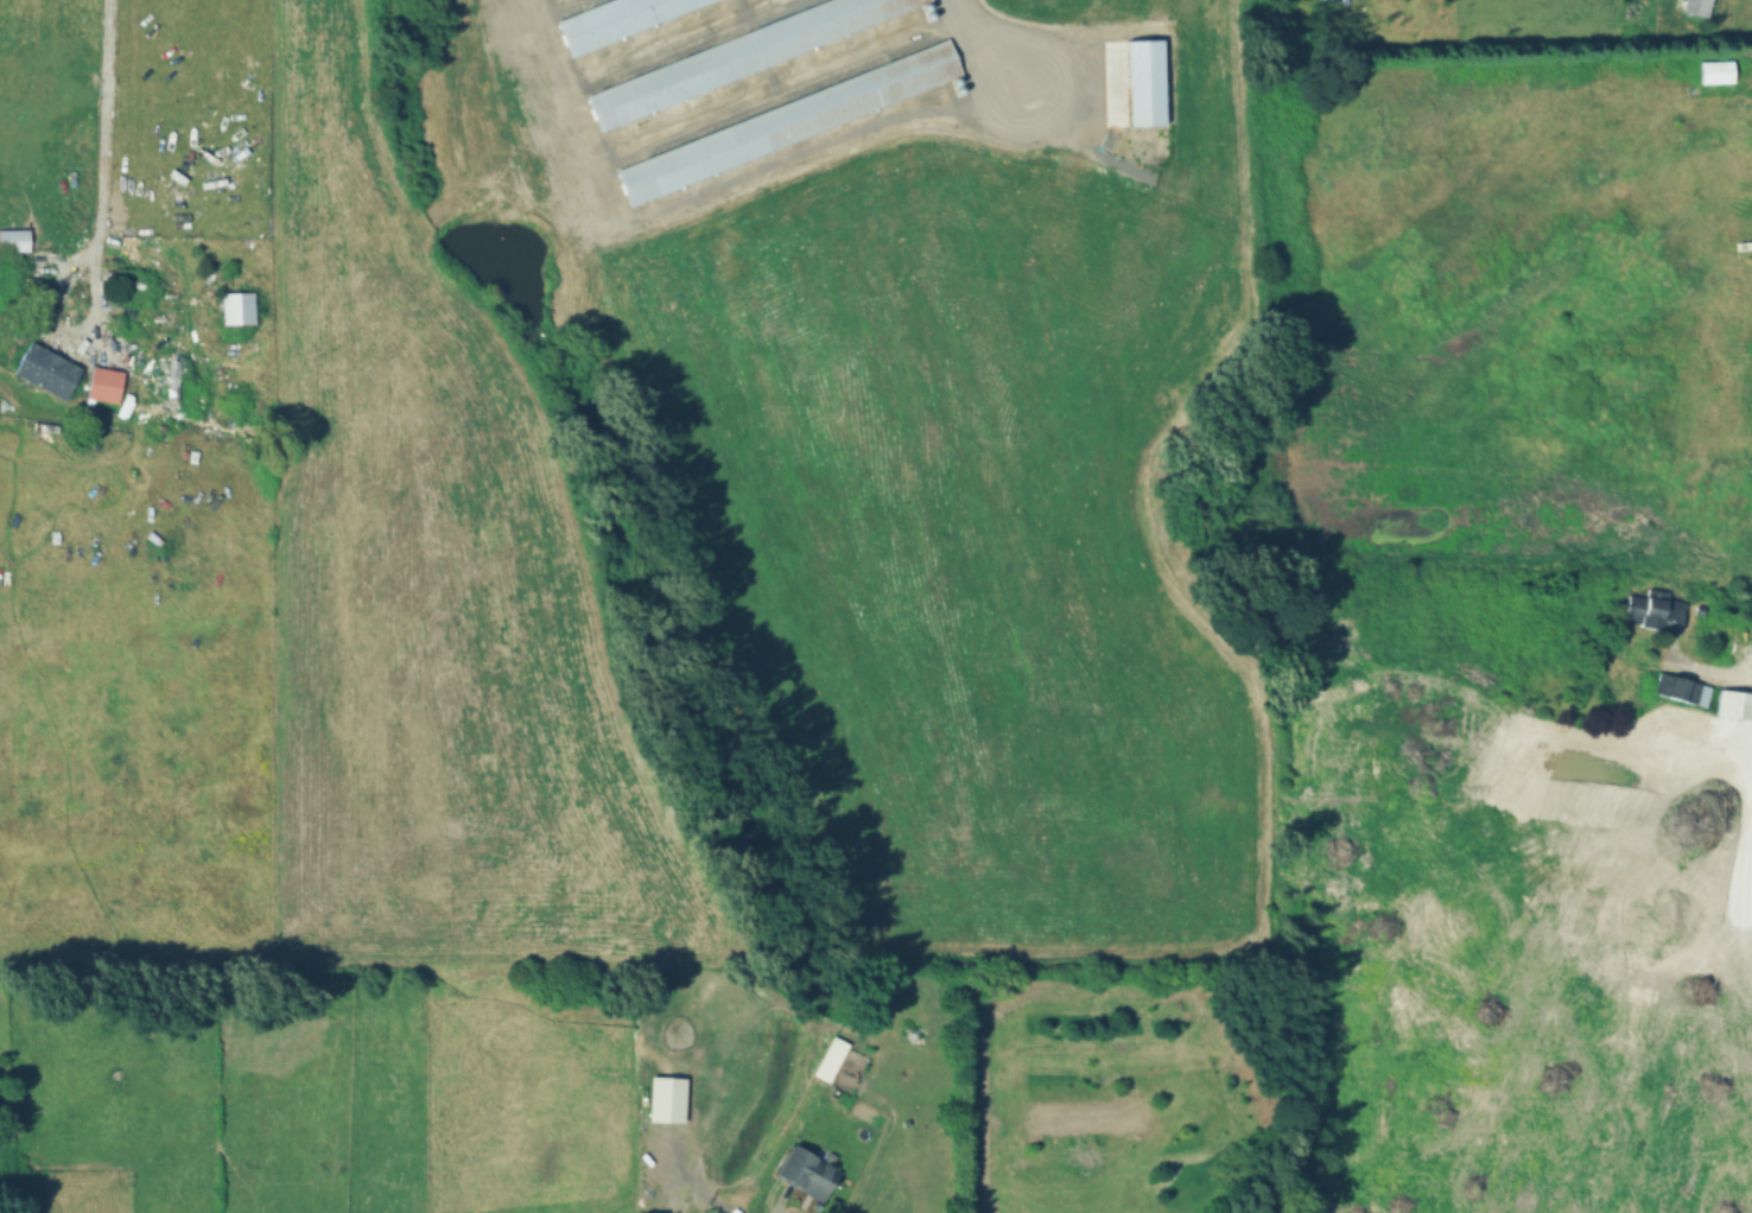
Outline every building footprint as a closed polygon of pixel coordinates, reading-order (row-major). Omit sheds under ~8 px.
[(551,21),(605,0),(712,0),(565,58),(551,21)] [(578,96),(821,0),(925,0),(926,1),(593,133),(578,96)] [(611,167),(945,37),(959,74),(626,204),(611,167)] [(1121,42),(1156,40),(1159,125),(1123,126),(1121,42)] [(1696,62),(1726,62),(1726,84),(1696,84),(1696,62)] [(25,230),(0,230),(0,252),(25,252),(25,230)] [(218,324),(250,324),(250,291),(218,291),(218,324)] [(63,400),(78,366),(23,343),(8,377),(63,400)] [(119,371),(86,366),(82,399),(114,404),(119,371)] [(1675,633),(1681,598),(1644,592),(1643,597),(1624,594),(1619,623),(1675,633)] [(1750,724),(1751,714),(1751,694),(1741,692),(1743,682),(1691,672),(1690,681),(1655,674),(1650,697),(1704,708),(1709,686),(1717,688),(1711,716),(1750,724)] [(844,1044),(826,1036),(808,1076),(825,1084),(844,1044)] [(784,1145),(768,1177),(818,1201),(834,1169),(784,1145)]
